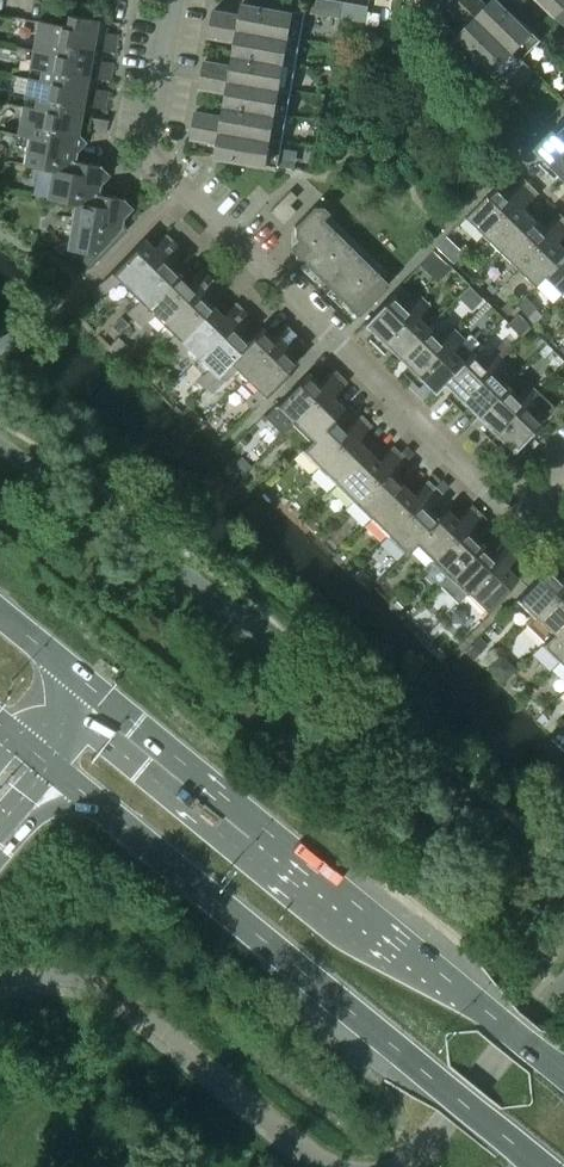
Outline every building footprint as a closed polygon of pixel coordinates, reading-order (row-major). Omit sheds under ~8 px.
[(513,13),(501,0),(492,0),(487,5),(482,0),(452,0),(448,5),(468,24),(459,34),(503,77),(541,39),(513,13)] [(513,13),(526,0),(501,0),(513,13)] [(555,17),(563,8),(563,0),(538,0),(555,17)] [(305,13),(267,6),(244,2),(241,14),(214,10),(209,36),(237,41),(235,53),(296,64),(305,13)] [(91,48),(97,19),(67,14),(65,25),(37,20),(32,48),(60,53),(62,43),(91,48)] [(114,52),(117,34),(105,32),(102,50),(114,52)] [(86,76),(91,48),(62,43),(60,53),(32,48),(27,77),(55,82),(57,71),(86,76)] [(287,115),(296,64),(235,53),(233,65),(205,60),(200,87),(228,92),(226,104),(287,115)] [(109,80),(112,63),(100,60),(97,78),(109,80)] [(81,105),(86,76),(57,71),(55,82),(27,77),(22,105),(50,110),(52,99),(81,105)] [(104,109),(108,91),(95,89),(92,106),(104,109)] [(76,133),(81,105),(52,99),(50,110),(22,105),(17,134),(28,136),(45,139),(47,127),(76,133)] [(278,166),(287,115),(226,104),(224,116),(196,111),(191,138),(219,143),(217,156),(278,166)] [(105,133),(108,120),(90,117),(87,130),(105,133)] [(563,153),(563,117),(535,147),(547,158),(541,165),(547,171),(563,153)] [(74,160),(76,151),(85,141),(76,133),(47,127),(45,139),(28,136),(23,164),(51,169),(71,173),(74,160)] [(547,171),(553,177),(559,170),(563,175),(563,153),(547,171)] [(95,206),(98,194),(99,184),(109,174),(100,165),(74,160),(71,173),(51,169),(46,198),(74,203),(95,206)] [(484,234),(532,186),(525,179),(511,194),(500,183),(466,217),(484,234)] [(502,252),(535,218),(525,207),(539,193),(532,186),(484,234),(502,252)] [(296,211),(289,205),(297,197),(290,191),(269,211),(282,225),(296,211)] [(121,228),(122,217),(132,207),(123,198),(98,194),(95,206),(74,203),(67,245),(89,268),(97,260),(98,254),(102,255),(125,232),(121,228)] [(388,284),(322,219),(328,212),(322,206),(312,206),(294,225),(294,236),(298,240),(289,249),(358,316),(388,284)] [(563,223),(563,217),(560,213),(545,228),(535,218),(502,252),(519,269),(563,223)] [(563,257),(563,246),(559,241),(563,237),(563,223),(519,269),(536,286),(563,257)] [(180,273),(167,261),(171,258),(173,261),(183,251),(166,234),(156,244),(159,247),(156,250),(144,238),(99,284),(106,292),(114,284),(135,304),(127,312),(134,319),(180,273)] [(563,292),(563,257),(536,286),(537,286),(546,277),(563,293),(563,292)] [(169,353),(214,307),(202,295),(205,292),(208,295),(218,285),(201,268),(191,278),(194,281),(191,284),(180,273),(134,319),(141,326),(149,318),(169,338),(162,346),(169,353)] [(375,346),(422,298),(415,291),(403,303),(392,292),(363,322),(375,334),(369,340),(375,346)] [(399,358),(428,327),(417,317),(429,305),(422,298),(375,346),(381,352),(387,346),(399,358)] [(204,387),(217,374),(249,342),(248,340),(237,329),(240,326),(243,329),(252,319),(235,302),(226,312),(229,315),(225,318),(214,307),(169,353),(176,360),(183,352),(204,372),(196,380),(204,387)] [(252,408),(297,362),(285,350),(288,346),(291,349),(301,339),(283,323),(274,332),(277,335),(274,339),(261,326),(248,340),(249,342),(217,374),(224,380),(232,372),(252,392),(244,400),(252,408)] [(410,380),(457,332),(450,325),(438,337),(428,327),(399,358),(409,368),(403,374),(410,380)] [(433,391),(472,352),(471,351),(462,361),(452,351),(464,339),(457,332),(410,380),(416,386),(422,380),(433,391)] [(454,405),(501,356),(494,350),(482,362),(472,352),(433,391),(434,392),(443,382),(454,393),(448,399),(454,405)] [(477,416),(507,386),(496,375),(508,363),(501,356),(454,405),(460,411),(466,404),(477,416)] [(292,423),(340,375),(333,368),(318,383),(307,372),(274,406),(292,423)] [(300,450),(343,407),(332,397),(347,382),(340,375),(292,423),(309,440),(299,449),(300,450)] [(488,439),(536,390),(529,384),(517,395),(507,386),(477,416),(488,427),(482,433),(488,439)] [(512,450),(551,411),(551,405),(536,390),(488,439),(494,445),(501,439),(512,450)] [(317,467),(365,419),(358,412),(343,426),(334,417),(343,407),(300,450),(317,467)] [(335,484),(368,450),(358,440),(372,425),(365,419),(317,467),(335,484)] [(352,501),(400,453),(393,446),(378,460),(368,450),(335,484),(352,501)] [(369,518),(402,484),(392,474),(407,460),(400,453),(352,501),(369,518)] [(387,535),(434,487),(427,480),(413,494),(402,484),(369,518),(387,535)] [(404,552),(447,509),(446,508),(437,518),(427,508),(441,494),(434,487),(387,535),(404,552)] [(431,560),(479,512),(471,504),(457,519),(447,509),(404,552),(405,553),(414,544),(431,560)] [(448,577),(482,543),(471,533),(485,518),(479,512),(431,560),(448,577)] [(457,603),(466,594),(513,545),(506,538),(492,553),(482,543),(448,577),(440,585),(457,603)] [(483,612),(517,578),(506,567),(520,552),(513,545),(466,594),(483,612)] [(563,585),(563,572),(559,577),(548,566),(515,600),(533,617),(563,585)] [(533,617),(526,624),(543,640),(544,641),(563,620),(563,585),(533,617)] [(563,655),(563,620),(544,641),(543,640),(540,643),(558,661),(563,655)]
